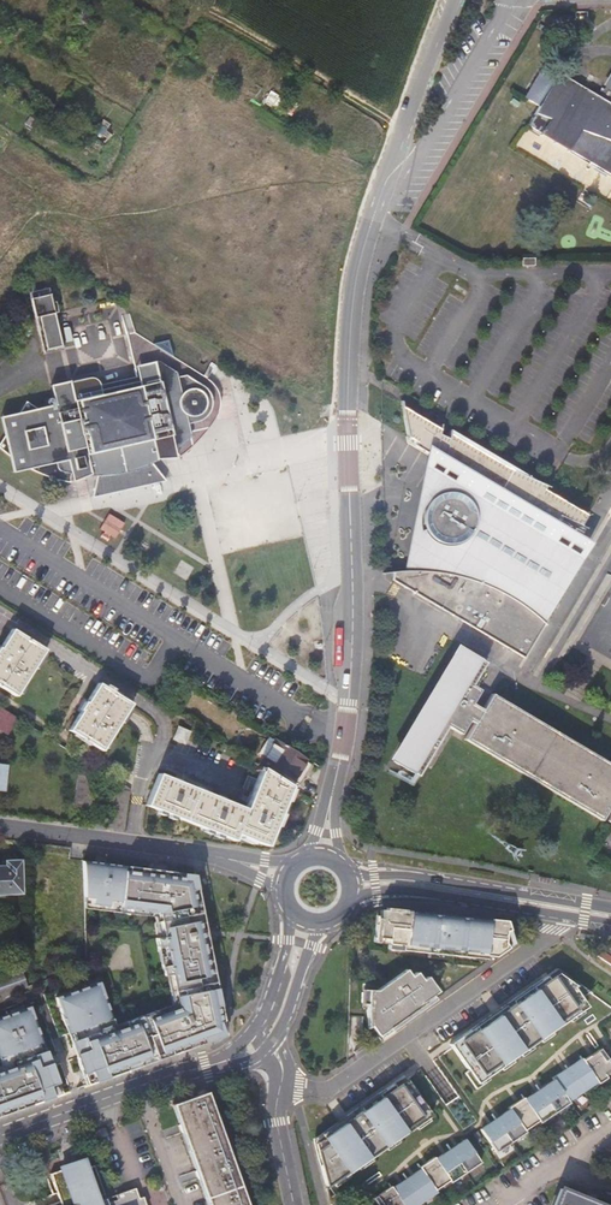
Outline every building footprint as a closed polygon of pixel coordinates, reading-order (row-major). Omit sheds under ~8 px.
[(604,82),(607,84),(600,97),(557,72),(551,81),(536,73),(519,98),(532,105),(526,127),(610,177),(610,71),(604,82)] [(33,293),(46,355),(66,351),(52,289),(33,293)] [(207,387),(205,386),(210,378),(173,356),(170,341),(155,344),(138,333),(130,335),(139,377),(103,385),(102,383),(101,382),(99,380),(96,379),(93,379),(74,384),(72,382),(54,386),(58,407),(42,410),(30,403),(21,415),(3,420),(7,438),(0,448),(11,455),(15,472),(31,468),(40,473),(53,478),(64,481),(70,482),(72,474),(80,474),(97,474),(95,495),(162,482),(151,463),(156,461),(167,456),(175,452),(180,459),(188,453),(200,442),(208,433),(218,420),(216,418),(218,415),(214,412),(211,415),(210,414),(212,411),(213,405),(212,397),(210,393),(207,387)] [(216,418),(218,420),(219,418),(222,411),(222,403),(221,396),(219,388),(214,382),(210,378),(205,386),(207,387),(210,393),(212,397),(213,405),(212,411),(210,414),(211,415),(214,412),(218,415),(216,418)] [(406,443),(422,452),(434,460),(438,435),(438,430),(403,409),(406,443)] [(423,570),(404,572),(394,572),(392,580),(518,654),(566,571),(571,561),(555,551),(565,534),(570,527),(577,530),(585,515),(542,489),(543,486),(497,465),(498,463),(449,434),(448,441),(444,465),(466,479),(458,496),(451,493),(445,493),(440,494),(435,496),(432,498),(429,502),(426,505),(424,509),(423,515),(423,521),(423,526),(425,529),(427,533),(430,537),(433,539),(435,541),(437,541),(423,570)] [(434,460),(444,465),(448,441),(438,435),(434,460)] [(422,452),(404,572),(423,570),(437,541),(435,541),(433,539),(430,537),(427,533),(425,529),(423,526),(423,521),(423,515),(424,509),(426,505),(429,502),(432,498),(435,496),(440,494),(445,493),(451,493),(458,496),(466,479),(444,465),(434,460),(422,452)] [(108,513),(100,529),(116,536),(124,520),(108,513)] [(588,546),(565,534),(555,551),(571,561),(566,571),(518,654),(523,658),(541,628),(561,592),(588,546)] [(0,621),(0,649),(13,629),(0,621)] [(0,649),(0,685),(17,696),(46,650),(13,629),(0,649)] [(391,772),(409,783),(415,773),(420,776),(450,726),(463,733),(470,721),(476,724),(467,739),(601,819),(610,804),(610,764),(495,694),(485,710),(474,704),(482,690),(474,684),(487,662),(463,649),(391,772)] [(17,696),(68,728),(98,682),(46,650),(17,696)] [(148,672),(142,681),(155,689),(160,680),(148,672)] [(98,682),(68,728),(101,750),(131,704),(98,682)] [(16,717),(0,707),(0,728),(13,736),(16,717)] [(179,723),(174,736),(186,740),(191,727),(179,723)] [(275,740),(259,767),(262,769),(279,779),(280,776),(298,787),(311,767),(305,763),(307,760),(294,752),(275,740)] [(4,791),(8,764),(0,763),(0,791),(4,791)] [(72,766),(68,808),(85,810),(89,767),(72,766)] [(267,844),(291,787),(279,779),(262,769),(246,807),(159,771),(146,803),(233,838),(236,831),(267,844)] [(109,788),(104,827),(120,829),(126,790),(109,788)] [(21,892),(20,860),(5,860),(5,866),(0,866),(0,893),(21,892)] [(86,1073),(90,1084),(197,1047),(225,1037),(217,994),(212,995),(207,969),(212,968),(210,957),(205,958),(202,942),(207,942),(205,931),(200,931),(193,892),(197,891),(195,875),(83,861),(85,895),(96,897),(95,903),(113,906),(113,899),(124,901),(123,907),(139,909),(139,914),(148,915),(149,911),(163,913),(167,937),(163,938),(160,938),(162,950),(166,949),(169,964),(165,965),(167,977),(170,976),(174,975),(180,1009),(161,1016),(159,1012),(127,1023),(128,1027),(113,1032),(109,1019),(113,1018),(102,982),(57,997),(69,1034),(74,1032),(82,1056),(78,1058),(83,1074),(86,1073)] [(197,891),(193,892),(200,931),(205,931),(197,891)] [(96,897),(85,895),(85,906),(139,914),(139,909),(123,907),(124,901),(113,899),(113,906),(95,903),(96,897)] [(472,954),(494,956),(497,954),(498,947),(503,948),(506,923),(479,920),(479,918),(465,916),(465,918),(454,917),(454,915),(431,912),(431,916),(413,914),(414,910),(404,909),(404,911),(381,908),(377,936),(388,937),(388,942),(404,944),(404,949),(472,957),(472,954)] [(159,917),(163,938),(167,937),(163,913),(149,911),(148,915),(159,917)] [(602,952),(597,956),(606,963),(610,966),(610,958),(602,952)] [(212,968),(207,969),(212,995),(217,994),(212,968)] [(29,986),(23,969),(13,973),(0,977),(0,997),(29,986)] [(546,976),(549,979),(558,973),(575,986),(573,987),(581,999),(590,993),(557,969),(546,976)] [(417,1004),(435,991),(425,977),(421,979),(416,971),(401,982),(397,977),(389,982),(392,987),(387,991),(384,986),(382,984),(375,988),(367,988),(366,1015),(371,1016),(371,1020),(380,1032),(404,1015),(401,1010),(409,1004),(413,1009),(418,1006),(417,1004)] [(497,1065),(557,1024),(559,1025),(573,1016),(571,1012),(584,1003),(581,999),(573,987),(575,986),(558,973),(549,979),(546,976),(532,986),(534,989),(516,1002),(503,1011),(505,1012),(495,1020),(493,1018),(477,1028),(475,1025),(460,1035),(463,1038),(451,1046),(467,1069),(476,1083),(499,1067),(497,1065)] [(175,1006),(159,1012),(161,1016),(180,1009),(174,975),(170,976),(175,1006)] [(389,982),(384,986),(387,991),(392,987),(389,982)] [(516,1002),(534,989),(532,986),(513,999),(516,1002)] [(401,1010),(404,1015),(413,1009),(409,1004),(401,1010)] [(31,1006),(27,1007),(31,1019),(35,1017),(31,1006)] [(56,1096),(52,1085),(57,1083),(52,1067),(47,1068),(39,1044),(44,1042),(35,1017),(31,1019),(27,1007),(0,1016),(0,1057),(3,1056),(7,1068),(0,1070),(0,1116),(56,1096)] [(505,1012),(503,1011),(493,1018),(495,1020),(505,1012)] [(477,1028),(493,1018),(491,1014),(475,1025),(477,1028)] [(116,1026),(113,1018),(109,1019),(113,1032),(128,1027),(127,1023),(116,1026)] [(69,1034),(78,1058),(82,1056),(74,1032),(69,1034)] [(449,1043),(451,1046),(463,1038),(460,1035),(449,1043)] [(39,1044),(47,1068),(52,1067),(44,1042),(39,1044)] [(596,1081),(598,1083),(605,1078),(603,1074),(610,1069),(610,1066),(599,1049),(597,1050),(598,1052),(591,1057),(589,1055),(582,1060),(596,1081)] [(596,1081),(582,1060),(581,1058),(574,1063),(575,1065),(568,1070),(582,1091),(596,1081)] [(478,1085),(476,1083),(467,1069),(463,1072),(474,1088),(478,1085)] [(552,1077),(553,1079),(567,1100),(582,1091),(568,1070),(560,1075),(559,1072),(552,1077)] [(394,1086),(406,1078),(403,1074),(392,1083),(394,1086)] [(354,1162),(402,1129),(404,1131),(419,1122),(417,1119),(429,1111),(406,1078),(394,1086),(392,1083),(377,1092),(379,1096),(359,1110),(348,1117),(350,1120),(341,1126),(339,1123),(331,1129),(329,1126),(319,1132),(321,1135),(312,1142),(324,1183),(340,1172),(341,1175),(356,1165),(354,1162)] [(567,1100),(553,1079),(545,1084),(547,1086),(539,1091),(553,1112),(568,1102),(567,1100)] [(52,1085),(56,1096),(61,1095),(57,1083),(52,1085)] [(530,1094),(523,1099),(537,1120),(538,1122),(553,1112),(539,1091),(532,1096),(530,1094)] [(207,1092),(172,1104),(176,1114),(194,1168),(207,1204),(247,1204),(207,1092)] [(357,1106),(359,1110),(379,1096),(377,1092),(357,1106)] [(473,1120),(457,1095),(450,1099),(444,1103),(461,1128),(473,1120)] [(507,1107),(508,1109),(522,1130),(537,1120),(523,1099),(516,1104),(514,1102),(507,1107)] [(522,1130),(508,1109),(501,1114),(502,1116),(495,1121),(509,1142),(524,1132),(522,1130)] [(348,1117),(339,1123),(341,1126),(350,1120),(348,1117)] [(331,1129),(339,1123),(337,1120),(329,1126),(331,1129)] [(486,1123),(478,1129),(494,1152),(509,1142),(495,1121),(487,1125),(486,1123)] [(104,1126),(95,1129),(98,1138),(108,1135),(104,1126)] [(312,1142),(321,1135),(319,1132),(311,1138),(312,1142)] [(479,1161),(463,1138),(456,1143),(457,1145),(450,1150),(463,1171),(479,1161)] [(441,1153),(433,1158),(447,1179),(448,1181),(463,1171),(450,1150),(442,1155),(441,1153)] [(85,1166),(82,1156),(61,1164),(62,1167),(63,1167),(64,1169),(77,1164),(79,1168),(85,1166)] [(447,1179),(433,1158),(432,1156),(425,1161),(426,1163),(419,1168),(433,1189),(447,1179)] [(49,1171),(60,1204),(145,1204),(142,1196),(137,1197),(134,1187),(114,1194),(116,1198),(106,1202),(104,1197),(97,1200),(95,1195),(103,1193),(95,1172),(95,1171),(93,1164),(85,1166),(79,1168),(77,1164),(64,1169),(63,1167),(62,1167),(49,1171)] [(433,1189),(419,1168),(411,1173),(413,1175),(405,1180),(419,1201),(434,1191),(433,1189)] [(389,1187),(400,1204),(412,1204),(419,1201),(405,1180),(398,1184),(396,1182),(389,1187)] [(389,1187),(387,1185),(380,1190),(382,1192),(374,1197),(373,1195),(370,1197),(376,1204),(400,1204),(389,1187)] [(561,1189),(554,1204),(601,1204),(561,1189)]
